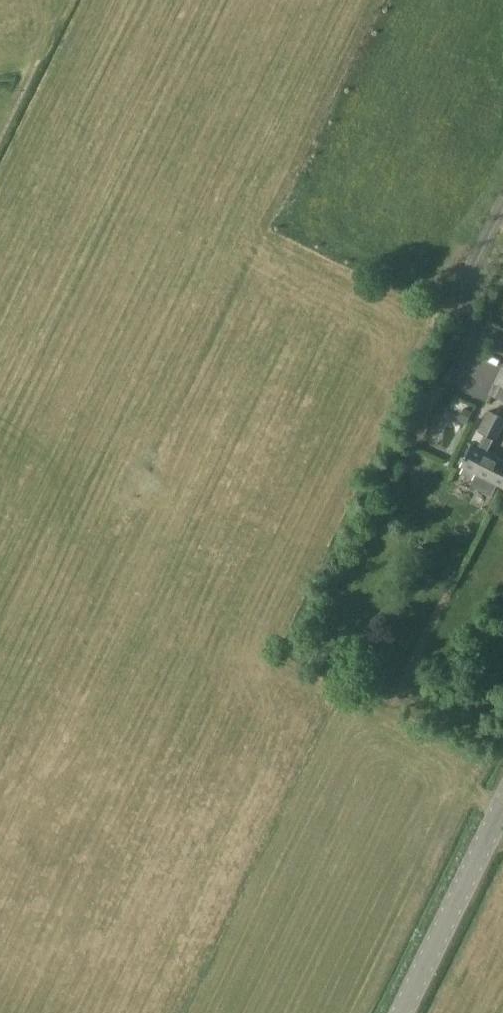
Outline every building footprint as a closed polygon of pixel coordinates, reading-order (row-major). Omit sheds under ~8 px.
[(491,393),(502,399),(502,367),(491,393)] [(479,448),(472,444),(461,465),(477,473),(497,484),(502,487),(502,460),(486,451),(493,438),(496,439),(502,426),(502,417),(488,410),(478,430),(486,434),(479,448)]
